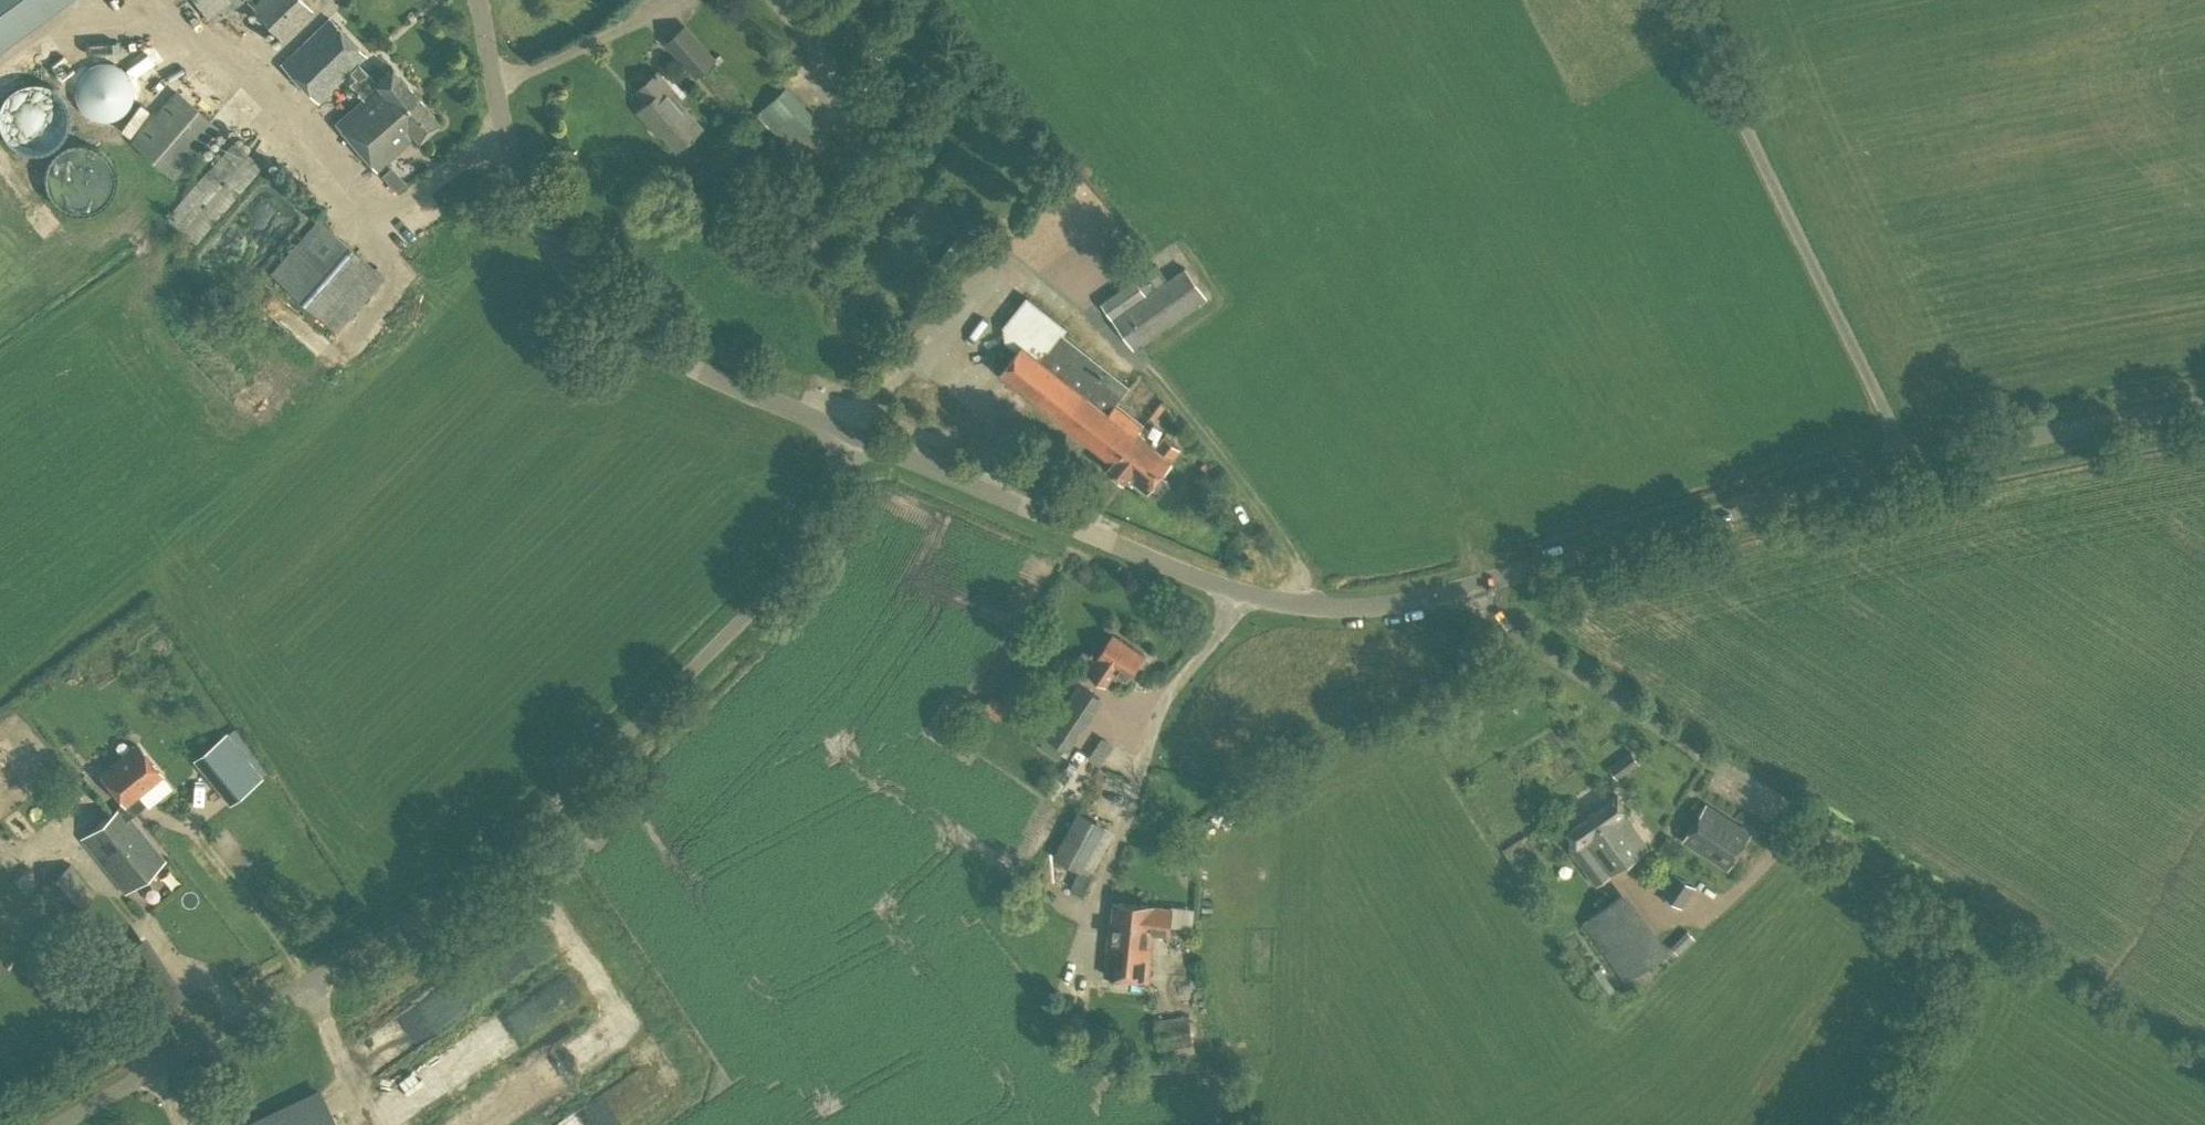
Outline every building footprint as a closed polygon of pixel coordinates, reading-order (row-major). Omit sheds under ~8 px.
[(67,0),(0,0),(0,49),(67,0)] [(241,0),(193,0),(210,23),(241,0)] [(312,9),(303,0),(258,0),(251,7),(281,39),(312,9)] [(419,94),(392,66),(376,82),(358,63),(365,55),(328,17),(281,63),(316,100),(349,70),(354,76),(348,81),(364,98),(338,122),(361,147),(419,94)] [(695,78),(718,59),(686,23),(664,43),(695,78)] [(666,69),(660,75),(658,72),(639,89),(649,101),(639,110),(649,122),(651,120),(677,148),(702,126),(677,97),(679,96),(678,95),(684,90),(666,69)] [(787,87),(763,111),(784,132),(808,107),(787,87)] [(174,180),(219,126),(175,89),(130,142),(174,180)] [(419,94),(361,147),(377,165),(414,131),(419,137),(440,117),(419,94)] [(231,143),(200,178),(165,218),(193,242),(259,167),(242,153),(249,145),(239,137),(233,145),(231,143)] [(248,250),(252,256),(297,222),(278,198),(224,238),(238,257),(248,250)] [(334,331),(382,276),(317,218),(269,273),(334,331)] [(1112,318),(1123,333),(1194,281),(1184,267),(1144,295),(1135,281),(1103,304),(1112,318)] [(1194,281),(1123,333),(1133,348),(1206,298),(1194,281)] [(1057,416),(1100,362),(1065,334),(1069,328),(1027,296),(1004,326),(1007,345),(1016,352),(1001,371),(1057,416)] [(1114,460),(1144,422),(1118,402),(1130,386),(1100,362),(1057,416),(1113,459),(1114,460)] [(1114,460),(1113,459),(1108,466),(1125,478),(1128,474),(1147,489),(1149,487),(1158,494),(1168,481),(1159,474),(1172,458),(1171,458),(1179,448),(1165,436),(1157,447),(1137,431),(1144,423),(1144,422),(1114,460)] [(1097,658),(1098,659),(1088,674),(1107,686),(1116,671),(1127,679),(1144,653),(1114,633),(1097,658)] [(1006,674),(996,688),(1012,700),(1023,686),(1006,674)] [(1069,753),(1105,699),(1081,681),(1044,734),(1069,753)] [(992,694),(981,709),(998,720),(1008,705),(992,694)] [(227,732),(193,759),(229,804),(262,777),(227,732)] [(1101,766),(1109,753),(1115,744),(1102,737),(1088,758),(1101,766)] [(125,892),(165,860),(129,817),(142,806),(133,796),(161,773),(137,744),(101,773),(124,802),(81,837),(125,892)] [(1618,780),(1640,762),(1629,750),(1607,767),(1618,780)] [(1566,830),(1576,844),(1569,848),(1579,858),(1597,883),(1648,846),(1628,818),(1633,815),(1618,794),(1566,830)] [(1729,866),(1750,833),(1705,804),(1684,837),(1729,866)] [(1084,870),(1107,827),(1078,812),(1055,855),(1084,870)] [(65,918),(95,893),(70,863),(40,886),(65,918)] [(1079,869),(1071,889),(1084,895),(1092,875),(1083,870),(1079,869)] [(1661,891),(1681,904),(1694,884),(1674,871),(1661,891)] [(1625,974),(1671,943),(1629,882),(1584,913),(1625,974)] [(1170,927),(1172,907),(1154,905),(1114,901),(1112,920),(1111,920),(1105,974),(1148,978),(1153,926),(1157,926),(1170,927)] [(165,963),(120,992),(140,1022),(184,992),(165,963)] [(1158,1050),(1191,1045),(1187,1017),(1153,1022),(1158,1050)] [(658,1089),(645,1068),(548,1124),(596,1124),(658,1089)] [(544,1085),(551,1096),(567,1086),(559,1075),(544,1085)] [(320,1091),(249,1124),(336,1124),(320,1091)]
